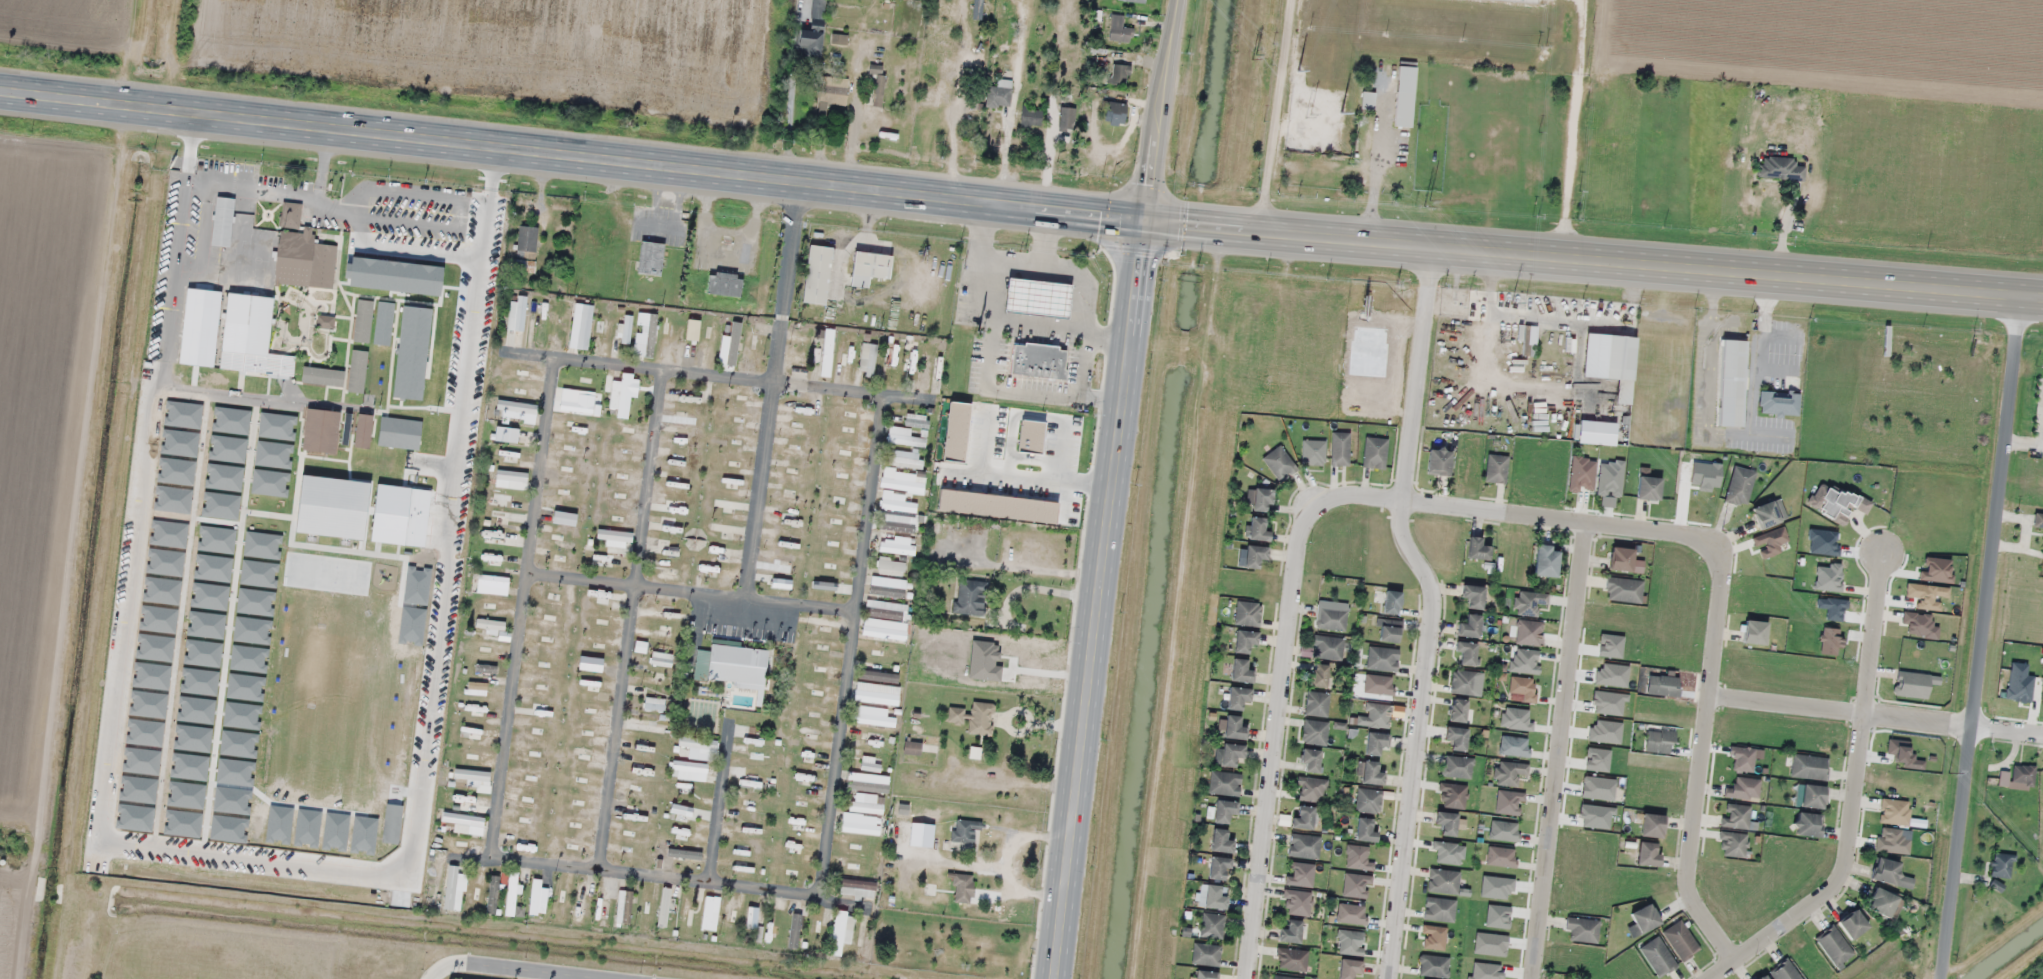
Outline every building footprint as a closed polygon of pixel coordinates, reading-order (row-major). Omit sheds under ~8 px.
[(826,0),(798,0),(791,52),(820,55),(826,0)] [(969,33),(978,34),(982,4),(973,3),(969,33)] [(1133,28),(1122,27),(1123,16),(1111,14),(1107,40),(1131,43),(1133,28)] [(1126,87),(1129,66),(1112,64),(1109,84),(1126,87)] [(883,107),(883,66),(870,66),(870,107),(883,107)] [(1413,67),(1396,66),(1394,127),(1411,127),(1413,67)] [(820,104),(846,104),(846,77),(820,77),(820,104)] [(1011,90),(988,85),(984,103),(1008,108),(1011,90)] [(1373,109),(1373,92),(1361,92),(1361,108),(1373,109)] [(1123,126),(1126,104),(1104,101),(1101,122),(1123,126)] [(1075,108),(1059,107),(1058,131),(1074,132),(1075,108)] [(1041,127),(1041,109),(1023,109),(1023,127),(1041,127)] [(1759,157),(1758,178),(1803,182),(1804,161),(1759,157)] [(236,198),(218,197),(214,244),(231,245),(236,198)] [(334,288),(338,245),(314,243),(316,227),(300,226),(303,203),(283,201),(275,282),(334,288)] [(537,227),(518,226),(516,257),(536,258),(537,227)] [(636,275),(659,276),(662,244),(639,242),(636,275)] [(824,306),(831,248),(808,245),(801,303),(824,306)] [(886,280),(889,256),(851,252),(848,286),(866,288),(867,278),(886,280)] [(534,272),(533,261),(513,261),(513,273),(534,272)] [(734,301),(744,283),(715,268),(705,287),(734,301)] [(1003,313),(1066,317),(1069,284),(1005,279),(1003,313)] [(276,297),(228,292),(221,368),(281,374),(282,357),(270,356),(276,297)] [(593,305),(582,304),(579,339),(590,340),(593,305)] [(632,316),(623,315),(623,324),(619,323),(617,344),(629,345),(632,316)] [(640,341),(653,342),(655,320),(642,319),(640,341)] [(745,326),(735,322),(725,344),(723,342),(718,355),(730,361),(745,326)] [(811,378),(830,379),(833,330),(820,329),(818,348),(813,348),(811,378)] [(1633,338),(1607,336),(1604,380),(1631,382),(1633,338)] [(876,340),(862,340),(862,379),(876,379),(876,340)] [(1717,427),(1741,428),(1744,341),(1720,340),(1717,427)] [(1012,345),(1009,375),(1064,381),(1068,348),(1022,343),(1022,346),(1012,345)] [(940,356),(936,356),(937,347),(925,345),(920,388),(936,390),(940,356)] [(898,351),(888,348),(883,367),(894,369),(898,351)] [(635,397),(637,376),(622,374),(620,383),(612,382),(609,407),(617,408),(615,418),(626,420),(629,396),(635,397)] [(1798,393),(1759,392),(1759,415),(1798,416),(1798,393)] [(536,405),(496,400),(493,418),(534,423),(536,405)] [(592,405),(560,401),(559,410),(591,413),(592,405)] [(927,428),(929,417),(906,413),(904,424),(927,428)] [(911,429),(889,426),(886,441),(924,448),(926,439),(909,436),(911,429)] [(1349,432),(1331,432),(1331,466),(1349,466),(1349,432)] [(1384,469),(1388,439),(1365,437),(1362,466),(1384,469)] [(1325,465),(1325,440),(1301,440),(1301,465),(1325,465)] [(1261,459),(1279,481),(1297,468),(1279,445),(1261,459)] [(1450,450),(1427,449),(1425,474),(1449,475),(1450,450)] [(884,465),(921,468),(922,457),(885,454),(884,465)] [(1505,483),(1507,455),(1487,454),(1485,482),(1505,483)] [(1724,500),(1746,506),(1756,472),(1734,466),(1724,500)] [(496,486),(528,489),(530,472),(498,469),(496,486)] [(906,480),(906,472),(883,471),(883,479),(906,480)] [(1658,500),(1660,478),(1637,476),(1635,498),(1658,500)] [(1828,482),(1814,509),(1833,518),(1836,512),(1846,517),(1850,507),(1865,514),(1871,503),(1828,482)] [(1269,512),(1272,490),(1253,488),(1251,510),(1269,512)] [(916,512),(917,503),(903,501),(904,495),(881,492),(880,508),(916,512)] [(1778,523),(1773,501),(1751,506),(1756,528),(1778,523)] [(1266,541),(1268,518),(1249,517),(1246,539),(1266,541)] [(633,547),(635,532),(598,528),(597,538),(606,539),(606,544),(633,547)] [(915,554),(916,537),(881,533),(879,550),(915,554)] [(1490,546),(1479,545),(1480,537),(1468,535),(1465,557),(1488,560),(1490,546)] [(1258,558),(1266,559),(1268,548),(1246,544),(1242,566),(1256,569),(1258,558)] [(1555,576),(1558,546),(1535,544),(1532,574),(1555,576)] [(1628,573),(1633,550),(1611,545),(1606,567),(1628,573)] [(905,561),(879,558),(877,572),(903,575),(905,561)] [(909,581),(873,575),(870,592),(906,598),(909,581)] [(480,584),(510,584),(510,576),(480,576),(480,584)] [(985,615),(989,579),(958,576),(954,612),(985,615)] [(1640,603),(1643,580),(1607,577),(1604,599),(1640,603)] [(1466,609),(1483,608),(1481,585),(1460,586),(1461,599),(1466,599),(1466,609)] [(1398,615),(1399,592),(1383,590),(1382,614),(1398,615)] [(909,604),(867,598),(865,614),(907,620),(909,604)] [(1261,603),(1236,601),(1234,624),(1259,626),(1261,603)] [(1345,632),(1347,611),(1318,608),(1316,628),(1345,632)] [(1464,623),(1457,623),(1456,636),(1477,637),(1479,615),(1464,613),(1464,623)] [(908,622),(865,617),(863,634),(906,639),(908,622)] [(505,630),(507,621),(478,618),(477,627),(505,630)] [(1377,641),(1399,643),(1402,621),(1380,618),(1377,641)] [(1741,642),(1765,643),(1765,621),(1743,620),(1741,642)] [(1257,645),(1257,631),(1233,631),(1233,653),(1248,653),(1248,645),(1257,645)] [(1311,657),(1341,661),(1344,639),(1314,635),(1311,657)] [(1474,665),(1474,642),(1455,642),(1455,665),(1474,665)] [(708,680),(763,685),(767,649),(712,643),(708,680)] [(1396,672),(1398,649),(1368,646),(1366,669),(1396,672)] [(672,667),(674,653),(653,650),(651,664),(672,667)] [(1252,682),(1252,670),(1245,670),(1246,659),(1230,658),(1230,681),(1252,682)] [(1327,687),(1326,664),(1310,664),(1310,687),(1327,687)] [(1474,696),(1477,673),(1453,669),(1450,692),(1474,696)] [(859,680),(899,682),(900,671),(859,670),(859,680)] [(900,685),(856,684),(856,703),(900,704),(900,685)] [(1249,703),(1250,688),(1227,687),(1227,710),(1243,710),(1243,703),(1249,703)] [(1329,693),(1306,692),(1305,715),(1328,717),(1329,693)] [(666,698),(646,696),(644,709),(665,711),(666,698)] [(1464,723),(1467,700),(1450,698),(1448,721),(1464,723)] [(994,733),(994,702),(971,702),(971,733),(994,733)] [(896,726),(897,716),(888,715),(889,708),(854,704),(852,721),(896,726)] [(1245,740),(1246,727),(1238,726),(1239,716),(1225,714),(1222,737),(1245,740)] [(1328,722),(1303,720),(1300,743),(1326,745),(1328,722)] [(1463,751),(1466,729),(1445,726),(1443,740),(1449,741),(1448,750),(1463,751)] [(1378,755),(1379,747),(1387,748),(1388,733),(1365,732),(1364,755),(1378,755)] [(719,740),(680,736),(679,748),(718,752),(719,740)] [(922,754),(923,742),(905,740),(903,752),(922,754)] [(1215,766),(1234,767),(1234,758),(1243,759),(1244,745),(1216,743),(1215,766)] [(1299,772),(1318,772),(1318,750),(1299,750),(1299,772)] [(750,763),(764,764),(765,753),(751,752),(750,763)] [(1473,758),(1444,755),(1441,776),(1471,779),(1473,758)] [(1828,756),(1791,756),(1791,779),(1828,779),(1828,756)] [(1382,786),(1384,773),(1376,772),(1377,762),(1362,760),(1360,783),(1382,786)] [(2011,784),(2034,784),(2034,766),(2012,765),(2011,784)] [(467,778),(467,790),(492,790),(492,770),(455,770),(455,778),(467,778)] [(1208,793),(1239,797),(1241,774),(1211,771),(1208,793)] [(884,775),(853,775),(853,790),(884,790),(884,775)] [(1825,786),(1798,784),(1795,806),(1822,809),(1825,786)] [(1355,812),(1380,814),(1382,790),(1357,788),(1355,812)] [(876,802),(877,795),(865,793),(863,802),(851,800),(850,809),(883,814),(885,804),(876,802)] [(1237,802),(1214,800),(1212,823),(1227,824),(1228,814),(1236,815),(1237,802)] [(1293,829),(1313,829),(1313,806),(1293,806),(1293,829)] [(442,818),(483,830),(486,819),(446,807),(442,818)] [(879,835),(882,818),(845,810),(842,828),(879,835)] [(1453,836),(1455,813),(1434,811),(1433,825),(1440,825),(1440,835),(1453,836)] [(1822,815),(1795,812),(1793,834),(1820,837),(1822,815)] [(1663,837),(1663,814),(1639,814),(1639,837),(1663,837)] [(1376,831),(1371,831),(1372,819),(1355,818),(1354,841),(1376,842),(1376,831)] [(953,851),(977,851),(977,819),(953,819),(953,851)] [(758,826),(739,822),(737,830),(756,834),(758,826)] [(1232,853),(1233,841),(1225,840),(1226,830),(1211,828),(1209,851),(1232,853)] [(1318,860),(1320,837),(1289,834),(1287,857),(1318,860)] [(1634,864),(1657,866),(1660,844),(1637,841),(1634,864)] [(2011,877),(2011,853),(1990,853),(1990,877),(2011,877)] [(1229,859),(1210,856),(1206,878),(1226,881),(1229,859)] [(1914,878),(1897,874),(1900,862),(1875,857),(1870,879),(1912,888),(1914,878)] [(445,908),(464,910),(467,873),(459,872),(460,865),(448,864),(445,908)] [(1457,895),(1460,872),(1430,868),(1427,891),(1457,895)] [(517,871),(508,871),(508,915),(517,915),(517,871)] [(498,875),(489,875),(489,913),(498,913),(498,875)] [(878,882),(842,876),(839,893),(876,898),(878,882)] [(540,885),(542,880),(538,879),(526,911),(538,915),(542,902),(545,903),(551,889),(540,885)] [(577,879),(574,924),(585,925),(587,904),(594,904),(596,880),(577,879)] [(1227,897),(1218,896),(1219,886),(1204,884),(1202,907),(1226,909),(1227,897)] [(672,887),(663,886),(658,925),(668,926),(672,887)] [(1865,906),(1887,918),(1898,899),(1876,886),(1865,906)] [(618,925),(632,925),(632,889),(618,889),(618,925)] [(703,929),(718,930),(721,896),(706,895),(703,929)] [(1422,919),(1453,923),(1456,901),(1425,896),(1422,919)] [(1659,922),(1648,902),(1627,914),(1639,934),(1659,922)] [(758,924),(758,904),(746,904),(746,924),(758,924)] [(1867,929),(1856,909),(1836,920),(1848,940),(1867,929)] [(843,954),(844,942),(853,942),(855,912),(834,911),(831,953),(843,954)] [(798,949),(804,914),(794,913),(789,947),(798,949)] [(1199,937),(1223,939),(1225,915),(1201,913),(1199,937)] [(1570,932),(1569,940),(1597,943),(1599,920),(1565,917),(1564,931),(1570,932)] [(1276,940),(1304,945),(1307,923),(1285,919),(1283,929),(1278,928),(1276,940)] [(1699,949),(1680,919),(1661,932),(1681,961),(1699,949)] [(1815,939),(1835,967),(1853,954),(1833,926),(1815,939)] [(1638,948),(1658,978),(1677,966),(1657,936),(1638,948)] [(1192,965),(1219,966),(1220,945),(1193,944),(1192,965)] [(1419,977),(1448,977),(1449,956),(1420,956),(1419,977)] [(1342,957),(1335,978),(1354,978),(1356,974),(1358,975),(1361,963),(1342,957)] [(1787,958),(1769,971),(1774,978),(1801,978),(1787,958)] [(1218,973),(1195,970),(1194,978),(1217,978),(1218,973)]
